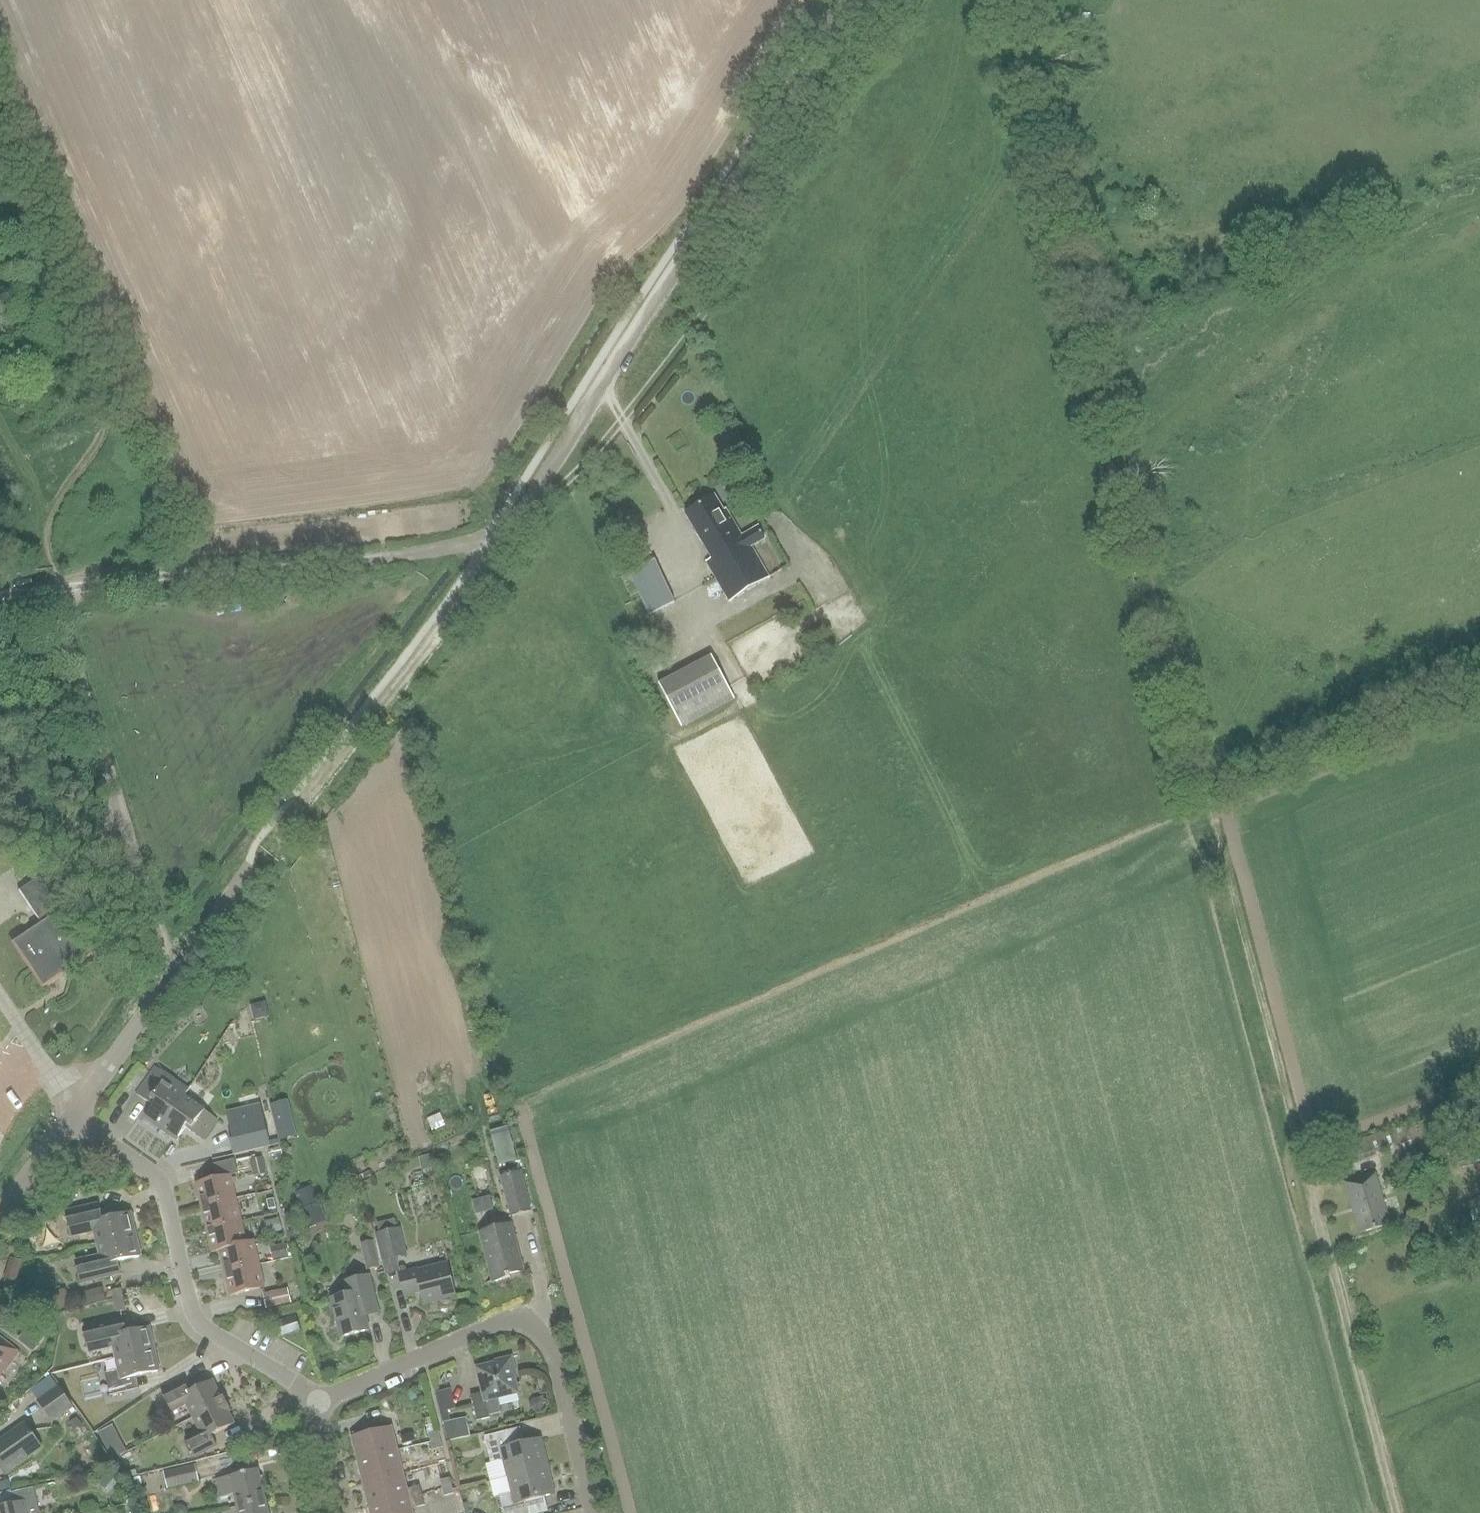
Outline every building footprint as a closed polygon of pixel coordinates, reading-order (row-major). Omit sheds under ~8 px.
[(767,579),(749,546),(765,536),(759,526),(743,536),(736,521),(733,522),(726,510),(724,512),(714,496),(686,513),(714,560),(708,563),(728,600),(767,579)] [(676,601),(656,560),(630,572),(650,614),(676,601)] [(683,726),(737,699),(714,654),(659,682),(683,726)] [(76,963),(91,954),(62,911),(13,944),(34,976),(39,978),(44,985),(54,979),(54,970),(56,971),(68,963),(76,963)] [(156,1066),(152,1073),(138,1094),(155,1106),(146,1119),(162,1129),(185,1096),(190,1089),(156,1066)] [(269,1088),(257,1090),(259,1105),(271,1103),(269,1088)] [(185,1096),(162,1129),(178,1140),(186,1127),(204,1139),(219,1118),(185,1096)] [(263,1109),(230,1117),(236,1140),(231,1141),(234,1155),(238,1154),(272,1146),(263,1109)] [(509,1126),(492,1131),(496,1148),(514,1143),(509,1126)] [(435,1154),(421,1157),(424,1170),(438,1167),(435,1154)] [(251,1159),(255,1175),(266,1173),(263,1156),(251,1159)] [(501,1175),(512,1216),(533,1211),(522,1169),(501,1175)] [(1359,1231),(1390,1221),(1374,1171),(1344,1180),(1359,1231)] [(196,1184),(202,1207),(237,1198),(232,1176),(196,1184)] [(314,1190),(299,1197),(304,1209),(320,1203),(314,1190)] [(496,1194),(478,1196),(481,1215),(499,1212),(496,1194)] [(207,1230),(243,1221),(237,1198),(202,1207),(207,1230)] [(275,1198),(268,1200),(270,1209),(277,1207),(275,1198)] [(304,1209),(303,1210),(309,1224),(327,1216),(321,1202),(320,1203),(304,1209)] [(133,1212),(99,1220),(96,1205),(65,1213),(71,1237),(95,1231),(98,1243),(138,1233),(133,1212)] [(280,1218),(266,1221),(269,1234),(283,1230),(280,1218)] [(380,1232),(376,1233),(383,1262),(409,1255),(402,1227),(397,1228),(395,1219),(378,1224),(380,1232)] [(213,1253),(221,1251),(248,1244),(243,1221),(207,1230),(213,1253)] [(512,1224),(482,1232),(495,1281),(512,1277),(511,1274),(524,1270),(512,1224)] [(143,1256),(138,1233),(98,1243),(101,1256),(77,1262),(82,1283),(113,1276),(110,1264),(143,1256)] [(362,1243),(368,1269),(381,1266),(375,1240),(362,1243)] [(221,1251),(226,1273),(261,1265),(256,1242),(248,1244),(221,1251)] [(271,1246),(274,1260),(290,1257),(287,1243),(271,1246)] [(11,1258),(4,1279),(22,1285),(29,1264),(11,1258)] [(448,1263),(418,1270),(418,1268),(400,1273),(406,1295),(422,1291),(425,1304),(442,1300),(443,1304),(453,1302),(452,1297),(456,1296),(448,1263)] [(267,1287),(261,1265),(226,1273),(232,1296),(267,1287)] [(370,1330),(366,1316),(379,1313),(370,1275),(346,1281),(349,1294),(333,1298),(334,1302),(332,1305),(334,1313),(337,1315),(342,1337),(370,1330)] [(103,1287),(78,1294),(81,1307),(106,1301),(103,1287)] [(289,1288),(264,1293),(267,1308),(292,1303),(289,1288)] [(85,1329),(88,1342),(90,1352),(114,1346),(116,1358),(156,1349),(150,1326),(119,1334),(116,1322),(85,1329)] [(21,1353),(0,1337),(0,1381),(21,1353)] [(161,1371),(156,1349),(116,1358),(119,1371),(106,1374),(111,1396),(132,1391),(129,1379),(161,1371)] [(477,1367),(483,1393),(472,1396),(478,1421),(491,1418),(487,1401),(519,1393),(515,1375),(517,1374),(513,1356),(496,1360),(496,1363),(477,1367)] [(194,1418),(227,1401),(222,1391),(219,1393),(213,1380),(190,1392),(184,1381),(163,1392),(173,1412),(187,1404),(194,1418)] [(73,1407),(60,1388),(40,1401),(53,1421),(73,1407)] [(232,1411),(227,1401),(194,1418),(200,1431),(187,1438),(196,1457),(218,1446),(212,1435),(235,1424),(229,1412),(232,1411)] [(449,1411),(442,1413),(445,1423),(451,1422),(449,1411)] [(105,1455),(76,1415),(59,1427),(88,1468),(105,1455)] [(451,1422),(445,1423),(449,1441),(471,1436),(467,1418),(451,1422)] [(26,1424),(0,1442),(0,1465),(5,1473),(42,1448),(26,1424)] [(353,1436),(359,1459),(398,1450),(392,1426),(353,1436)] [(430,1434),(431,1441),(442,1438),(440,1431),(430,1434)] [(509,1476),(548,1466),(542,1439),(514,1446),(510,1431),(486,1437),(492,1463),(505,1460),(509,1476)] [(412,1433),(401,1436),(404,1444),(414,1441),(412,1433)] [(106,1445),(113,1458),(127,1451),(120,1437),(106,1445)] [(431,1441),(433,1449),(444,1447),(442,1438),(431,1441)] [(404,1474),(398,1450),(359,1459),(365,1483),(404,1474)] [(196,1464),(165,1471),(168,1488),(200,1482),(196,1464)] [(548,1466),(509,1476),(514,1493),(500,1496),(505,1512),(530,1512),(527,1501),(555,1494),(548,1466)] [(235,1493),(238,1505),(266,1498),(258,1468),(216,1478),(221,1496),(235,1493)] [(107,1469),(97,1483),(110,1492),(120,1479),(107,1469)] [(371,1507),(423,1494),(420,1485),(407,1488),(404,1474),(365,1483),(371,1507)] [(441,1479),(443,1487),(453,1484),(451,1476),(441,1479)] [(12,1488),(9,1480),(0,1483),(0,1489),(1,1492),(12,1488)] [(443,1487),(445,1495),(455,1493),(453,1484),(443,1487)] [(33,1488),(12,1493),(15,1505),(0,1508),(0,1512),(40,1512),(33,1488)] [(371,1507),(372,1512),(413,1512),(412,1507),(425,1504),(423,1494),(371,1507)] [(266,1498),(238,1505),(239,1512),(270,1512),(266,1498)] [(175,1506),(177,1512),(189,1512),(188,1508),(182,1504),(175,1506)]
